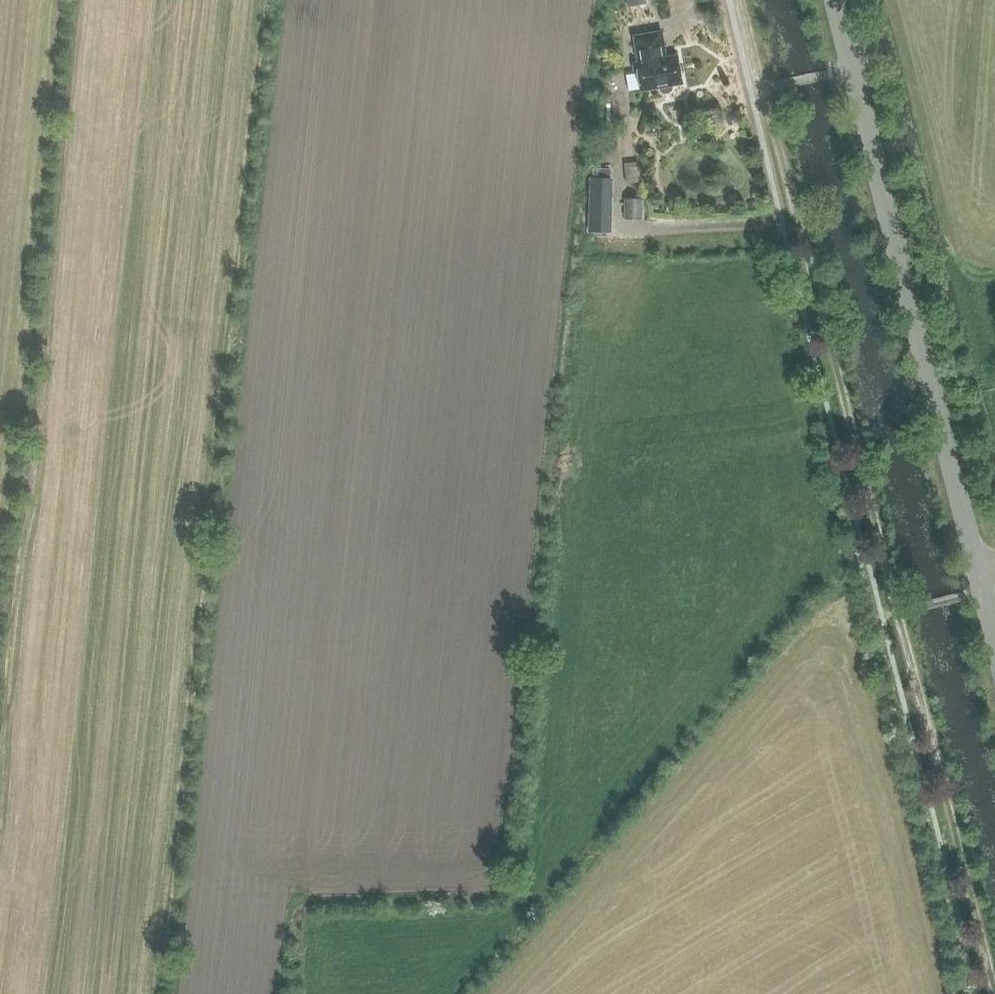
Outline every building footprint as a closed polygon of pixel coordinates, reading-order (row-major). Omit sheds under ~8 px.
[(669,93),(672,90),(673,86),(683,84),(678,56),(666,58),(662,32),(634,36),(638,62),(636,63),(641,91),(659,88),(661,92),(665,94),(669,93)] [(615,175),(592,175),(591,230),(614,230),(615,175)] [(642,199),(625,198),(625,217),(642,218),(642,199)]
